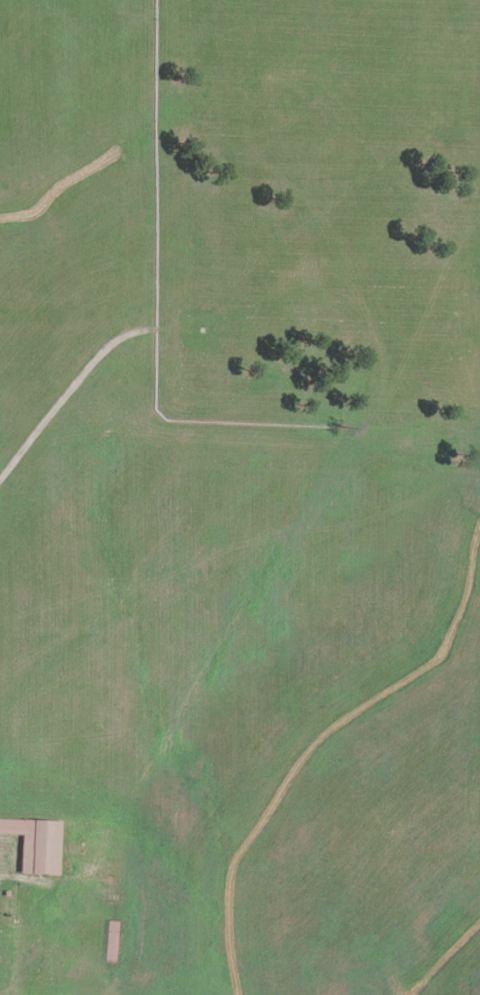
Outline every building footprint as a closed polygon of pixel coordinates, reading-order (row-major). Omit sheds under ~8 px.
[(21,835),(20,874),(58,875),(60,822),(0,820),(0,835),(21,835)] [(119,921),(107,921),(106,961),(118,961),(119,921)]
